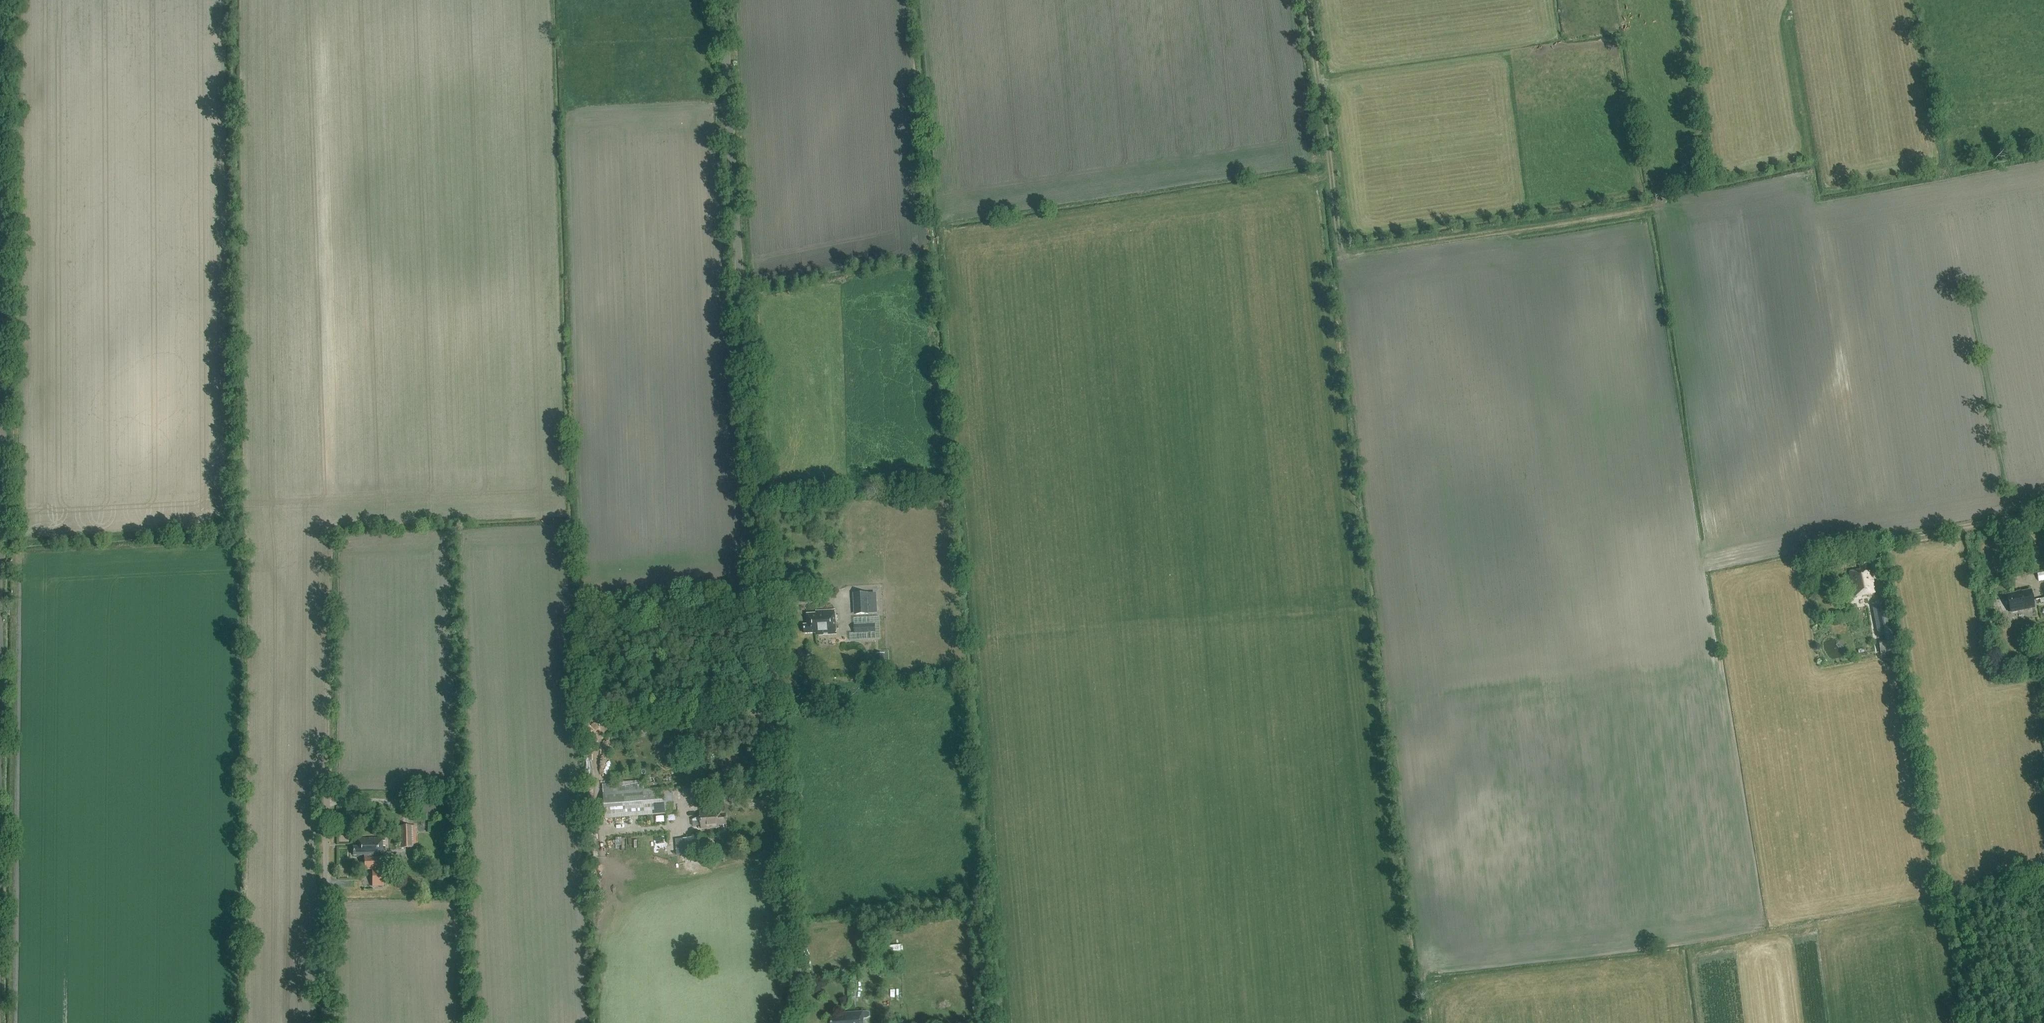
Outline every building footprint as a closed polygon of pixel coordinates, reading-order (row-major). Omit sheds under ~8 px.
[(1853,597),(1875,593),(1872,573),(1870,574),(1868,563),(1859,565),(1860,569),(1849,571),(1851,577),(1850,578),(1853,597)] [(2010,611),(2034,607),(2031,590),(2007,595),(2010,611)] [(853,593),(854,615),(870,614),(868,592),(853,593)] [(1874,604),(1880,637),(1894,635),(1887,601),(1874,604)] [(815,635),(836,633),(835,609),(816,610),(816,613),(807,614),(807,624),(804,624),(804,633),(815,632),(815,635)] [(1838,621),(1854,619),(1853,611),(1837,613),(1838,621)] [(875,623),(854,625),(854,633),(875,632),(875,623)] [(1896,641),(1880,643),(1881,653),(1897,651),(1896,641)] [(885,666),(884,653),(875,654),(876,667),(885,666)] [(603,784),(605,818),(666,814),(666,813),(674,812),(673,788),(664,789),(664,788),(644,789),(644,780),(624,782),(603,784)] [(700,812),(702,828),(719,827),(718,824),(726,823),(725,815),(722,815),(722,810),(700,812)] [(415,825),(398,826),(399,848),(416,848),(415,825)] [(705,837),(676,839),(677,856),(706,854),(705,837)] [(353,855),(365,855),(365,869),(372,869),(373,886),(383,886),(383,869),(382,847),(386,846),(385,841),(382,841),(382,838),(365,838),(358,838),(358,846),(353,846),(353,855)] [(862,1011),(842,1013),(842,1017),(831,1018),(831,1022),(863,1022),(863,1019),(867,1018),(870,1016),(869,1013),(866,1011),(862,1011)]
